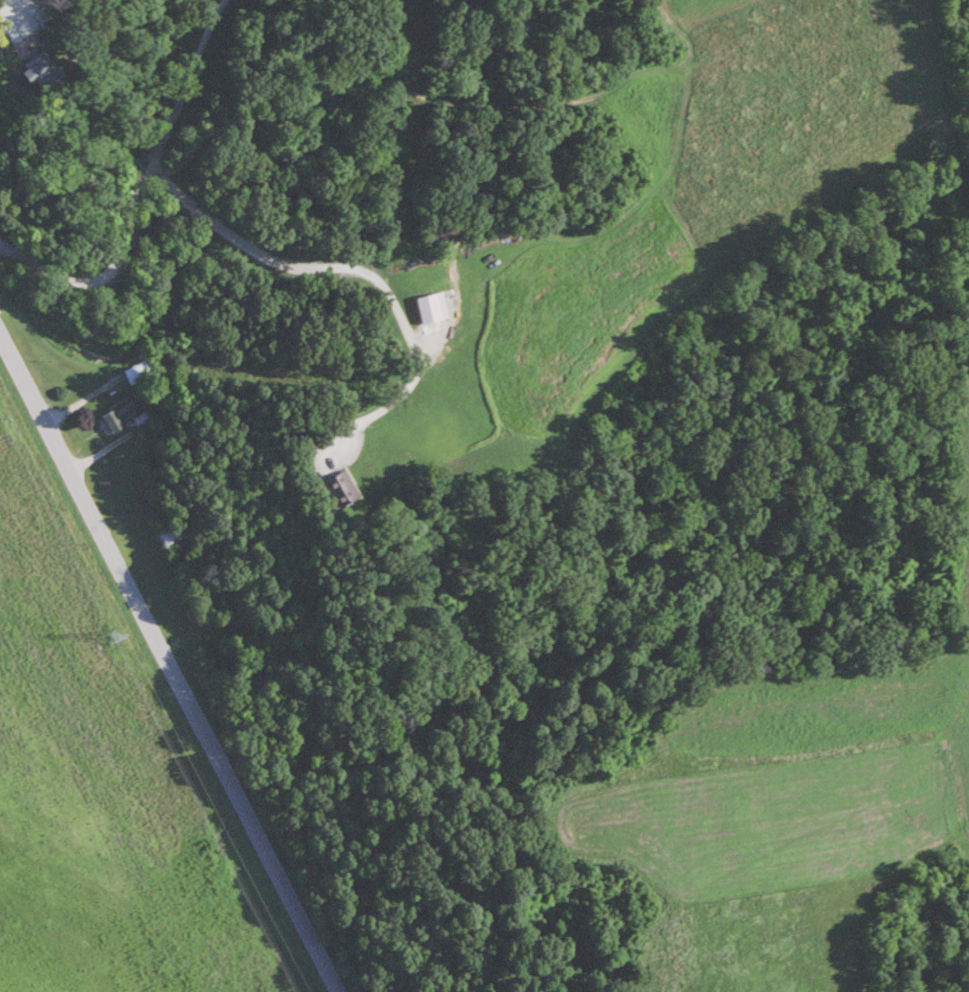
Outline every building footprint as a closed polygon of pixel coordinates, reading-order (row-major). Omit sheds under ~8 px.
[(451,317),(443,291),(416,298),(423,325),(451,317)] [(153,375),(145,359),(124,369),(131,385),(153,375)] [(101,410),(111,431),(135,419),(142,432),(153,427),(144,411),(138,414),(128,396),(101,410)] [(330,474),(345,501),(359,494),(344,467),(330,474)] [(178,530),(162,529),(161,543),(177,544),(178,530)]
